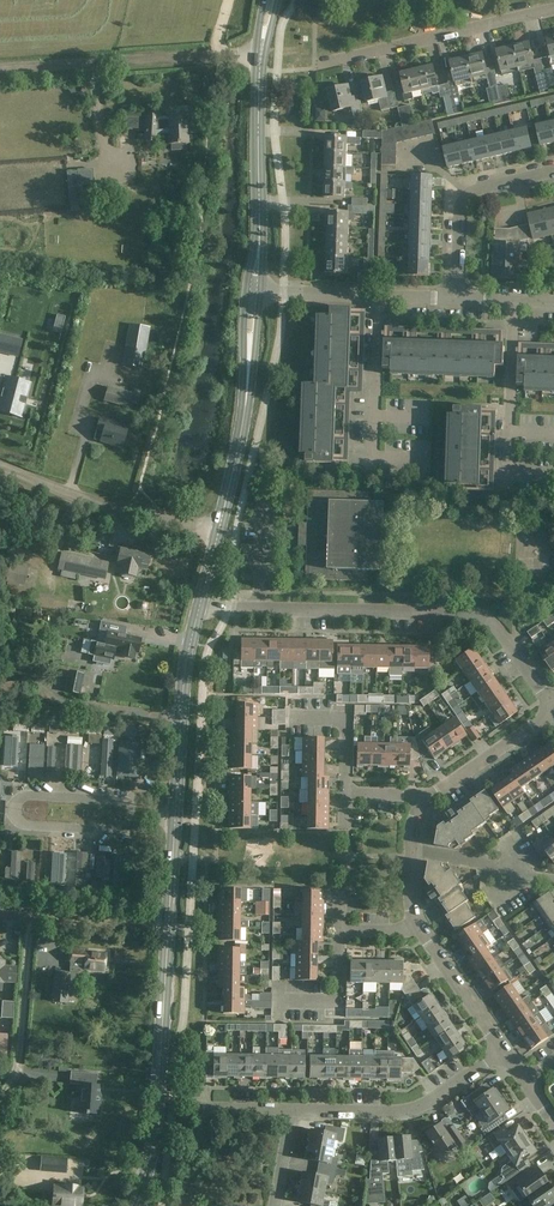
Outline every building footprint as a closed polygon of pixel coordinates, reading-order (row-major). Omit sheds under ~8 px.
[(529,44),(513,48),(519,72),(535,69),(529,44)] [(519,72),(513,48),(496,52),(503,77),(519,72)] [(483,54),(466,58),(472,82),(487,79),(488,80),(490,89),(487,89),(491,104),(498,102),(501,101),(498,87),(496,78),(495,71),(492,71),(491,68),(487,69),(483,54)] [(456,82),(449,84),(451,96),(456,114),(464,112),(458,85),(472,82),(466,58),(451,61),(453,70),(456,82)] [(432,67),(417,71),(422,92),(431,89),(433,96),(439,94),(432,67)] [(544,70),(545,75),(548,89),(553,87),(553,77),(552,69),(544,70)] [(422,92),(417,71),(400,75),(404,90),(401,91),(404,102),(413,100),(411,94),(422,92)] [(548,89),(545,75),(537,77),(541,94),(549,92),(548,89)] [(382,79),(362,84),(367,103),(378,100),(381,112),(397,108),(393,92),(386,94),(382,79)] [(348,87),(328,92),(333,113),(345,111),(347,121),(362,118),(362,119),(363,119),(358,97),(351,99),(348,87)] [(545,98),(547,104),(553,102),(553,95),(545,98)] [(451,96),(444,97),(448,116),(456,114),(451,96)] [(547,104),(545,98),(527,102),(528,108),(547,104)] [(528,108),(527,102),(508,106),(509,113),(528,108)] [(409,127),(415,125),(411,106),(399,109),(403,128),(409,127)] [(508,106),(494,110),(496,116),(509,113),(508,106)] [(432,120),(436,119),(439,118),(437,110),(428,112),(430,120),(432,120)] [(494,110),(480,113),(482,119),(496,116),(494,110)] [(158,115),(146,114),(145,131),(157,132),(168,132),(168,144),(171,144),(172,150),(186,150),(186,144),(189,143),(187,112),(167,114),(167,118),(158,118),(158,115)] [(482,119),(480,113),(466,116),(467,123),(482,119)] [(467,123),(466,116),(452,120),(454,126),(467,123)] [(454,126),(452,120),(438,123),(439,129),(454,126)] [(432,121),(424,123),(427,136),(435,134),(432,121)] [(551,122),(536,126),(541,147),(553,144),(553,134),(551,122)] [(427,136),(424,123),(417,125),(420,138),(427,136)] [(417,125),(415,125),(409,127),(412,139),(420,138),(417,125)] [(409,127),(403,128),(401,129),(404,142),(412,139),(409,127)] [(401,129),(394,130),(397,143),(404,142),(401,129)] [(514,132),(519,152),(531,149),(526,129),(514,132)] [(383,140),(383,149),(391,149),(391,150),(397,150),(397,143),(394,130),(384,133),(383,140)] [(514,132),(500,135),(505,155),(519,152),(514,132)] [(505,155),(500,135),(486,138),(491,159),(505,155)] [(327,137),(327,152),(347,153),(348,146),(361,146),(361,139),(348,139),(348,138),(327,137)] [(491,159),(486,138),(472,142),(477,162),(491,159)] [(477,162),(472,142),(458,145),(463,165),(477,162)] [(463,165),(458,145),(443,148),(448,169),(463,165)] [(391,149),(383,149),(383,154),(383,156),(396,157),(397,150),(391,150),(391,149)] [(347,153),(327,152),(326,167),(347,168),(347,153)] [(396,157),(383,156),(382,164),(396,165),(396,157)] [(347,168),(326,167),(325,182),(346,183),(346,176),(355,176),(355,169),(347,169),(347,168)] [(93,170),(78,171),(78,187),(94,187),(93,170)] [(413,177),(412,191),(433,192),(434,178),(413,177)] [(346,183),(325,182),(325,198),(345,198),(346,191),(353,191),(354,184),(346,184),(346,183)] [(412,191),(412,205),(433,206),(433,192),(412,191)] [(387,204),(387,214),(395,214),(395,204),(387,204)] [(412,205),(411,219),(432,220),(433,206),(412,205)] [(329,213),(329,227),(349,228),(349,221),(354,221),(355,214),(376,215),(376,207),(368,207),(368,206),(353,206),(352,214),(350,214),(350,213),(329,213)] [(546,211),(552,236),(553,236),(553,209),(546,211)] [(552,236),(546,211),(528,215),(530,224),(530,226),(533,240),(534,241),(552,236)] [(411,219),(411,233),(432,234),(432,220),(411,219)] [(530,226),(523,227),(527,241),(533,240),(530,226)] [(349,228),(329,227),(328,243),(349,243),(349,228)] [(521,243),(527,241),(523,227),(517,229),(520,245),(521,245),(521,243)] [(510,230),(509,245),(520,245),(517,229),(510,230)] [(411,233),(410,247),(431,248),(432,234),(411,233)] [(349,243),(328,243),(328,257),(348,258),(349,243)] [(502,244),(495,244),(493,244),(492,260),(520,261),(521,245),(520,245),(509,245),(502,244)] [(410,247),(410,262),(431,262),(431,248),(410,247)] [(355,258),(348,258),(328,257),(327,273),(348,274),(348,267),(355,267),(355,258)] [(364,273),(364,274),(373,274),(374,259),(368,258),(365,258),(364,273)] [(520,261),(492,260),(492,269),(492,271),(491,279),(516,280),(519,281),(519,280),(520,261)] [(410,262),(410,275),(430,276),(431,262),(410,262)] [(18,292),(14,309),(74,323),(78,306),(18,292)] [(305,385),(303,455),(332,456),(334,387),(346,387),(349,317),(320,317),(317,385),(305,385)] [(130,323),(123,364),(142,367),(149,326),(130,323)] [(418,328),(404,327),(404,341),(417,341),(418,328)] [(365,329),(352,329),(351,338),(362,339),(365,339),(365,329)] [(452,329),(439,329),(438,342),(452,342),(452,329)] [(487,330),(473,330),(473,343),(486,343),(487,330)] [(22,340),(0,335),(0,352),(18,356),(22,340)] [(496,366),(504,366),(505,347),(504,347),(497,347),(392,344),(384,344),(383,369),(391,370),(391,373),(392,373),(496,376),(496,366)] [(552,344),(538,344),(537,357),(551,358),(552,344)] [(527,361),(527,360),(518,359),(518,366),(517,385),(526,386),(526,387),(526,390),(553,390),(553,362),(527,361)] [(364,364),(351,363),(350,377),(364,377),(364,364)] [(4,398),(0,412),(14,415),(15,414),(22,416),(25,404),(26,404),(27,398),(26,398),(30,384),(9,379),(6,390),(3,389),(1,398),(4,398)] [(293,384),(292,390),(302,392),(303,386),(293,384)] [(108,387),(104,402),(129,409),(133,394),(108,387)] [(351,398),(338,397),(338,411),(351,411),(351,398)] [(480,408),(472,408),(454,408),(454,416),(450,416),(448,485),(464,486),(477,486),(479,416),(480,409),(480,408)] [(517,411),(517,420),(526,421),(527,411),(517,411)] [(100,420),(97,430),(104,431),(101,442),(122,448),(128,429),(116,425),(116,424),(100,420)] [(496,427),(483,427),(483,441),(496,441),(496,427)] [(350,432),(337,432),(337,446),(350,446),(350,432)] [(543,436),(543,447),(553,447),(553,436),(543,436)] [(495,462),(482,461),(481,475),(495,475),(495,462)] [(299,535),(298,547),(307,547),(305,580),(368,583),(368,576),(382,576),(385,504),(371,504),(371,494),(309,491),(307,524),(299,524),(299,535)] [(508,565),(510,527),(421,522),(419,556),(426,557),(425,573),(461,574),(461,566),(467,566),(467,575),(491,576),(491,564),(508,565)] [(122,551),(120,559),(129,561),(128,568),(137,569),(138,568),(147,570),(150,556),(131,552),(131,553),(122,551)] [(62,553),(59,570),(105,580),(109,563),(62,553)] [(6,582),(25,586),(29,569),(10,565),(6,582)] [(89,596),(86,601),(95,606),(98,601),(89,596)] [(66,603),(57,601),(55,608),(65,610),(66,603)] [(0,604),(0,607),(0,611),(14,614),(15,607),(0,604)] [(40,611),(34,612),(34,621),(42,620),(40,611)] [(552,625),(548,619),(544,622),(548,628),(552,625)] [(97,642),(91,641),(88,654),(88,655),(94,656),(93,662),(110,665),(111,659),(113,660),(115,649),(122,650),(121,656),(134,658),(135,653),(139,653),(142,638),(123,634),(124,626),(101,621),(100,630),(97,642)] [(537,626),(528,633),(533,640),(542,633),(537,626)] [(255,668),(255,639),(249,639),(249,641),(241,641),(241,651),(234,651),(234,666),(241,666),(241,668),(255,668)] [(255,639),(255,668),(262,668),(262,667),(267,667),(268,641),(260,641),(260,639),(255,639)] [(268,641),(267,667),(267,668),(274,668),(274,663),(280,663),(281,639),(275,639),(275,641),(268,641)] [(281,639),(280,663),(293,663),(294,641),(286,641),(286,639),(281,639)] [(294,641),(293,663),(306,663),(307,640),(301,640),(301,641),(294,641)] [(307,640),(306,663),(306,668),(306,670),(319,670),(320,642),(312,642),(312,640),(307,640)] [(320,642),(319,670),(334,670),(334,663),(332,663),(333,640),(327,640),(327,642),(320,642)] [(351,675),(351,647),(343,647),(343,645),(338,645),(337,675),(351,675)] [(351,647),(351,675),(364,675),(364,669),(364,645),(359,645),(358,647),(351,647)] [(369,645),(364,645),(364,669),(377,669),(377,647),(369,647),(369,645)] [(377,647),(377,669),(390,669),(390,646),(384,646),(384,648),(377,647)] [(395,646),(390,646),(390,669),(402,669),(403,648),(395,648),(395,646)] [(410,648),(403,648),(402,669),(415,670),(416,646),(410,646),(410,648)] [(421,646),(416,646),(415,670),(428,670),(429,658),(429,648),(421,648),(421,646)] [(551,646),(540,653),(553,673),(553,672),(553,650),(551,646)] [(463,672),(480,660),(476,654),(478,653),(474,648),(455,661),(463,672)] [(485,666),(480,660),(463,672),(470,683),(489,670),(486,665),(485,666)] [(492,674),(489,670),(470,683),(477,694),(495,681),(491,675),(492,674)] [(65,691),(80,695),(85,674),(69,671),(65,691)] [(495,681),(477,694),(485,704),(504,691),(501,686),(499,687),(495,681)] [(445,700),(451,696),(447,690),(441,695),(445,700)] [(424,699),(428,704),(439,696),(436,691),(424,699)] [(507,695),(504,691),(485,704),(492,715),(510,703),(505,696),(507,695)] [(451,696),(445,700),(452,711),(459,707),(464,703),(456,692),(451,696)] [(514,709),(510,703),(492,715),(500,726),(519,712),(516,708),(514,709)] [(237,705),(237,716),(258,717),(258,705),(237,705)] [(459,707),(452,711),(459,722),(466,717),(459,707)] [(257,732),(258,717),(237,716),(236,731),(252,731),(252,732),(257,732)] [(286,717),(272,717),(272,726),(286,726),(286,717)] [(473,728),(466,717),(459,722),(467,732),(473,728)] [(454,719),(443,727),(457,746),(461,743),(460,742),(467,737),(454,719)] [(443,727),(433,734),(445,752),(451,748),(452,749),(457,746),(443,727)] [(118,736),(119,729),(105,728),(104,730),(104,735),(118,736)] [(481,738),(473,728),(467,732),(474,743),(481,738)] [(137,730),(123,729),(122,737),(137,738),(137,732),(137,730)] [(231,731),(230,742),(252,743),(252,732),(252,731),(236,731),(231,731)] [(420,740),(416,743),(420,758),(424,757),(424,758),(430,754),(435,761),(440,758),(439,756),(445,752),(433,734),(422,742),(420,740)] [(6,735),(4,764),(18,765),(20,736),(6,735)] [(371,767),(371,736),(365,736),(365,745),(358,745),(357,769),(363,769),(363,767),(371,767)] [(377,737),(371,736),(371,767),(378,767),(378,769),(384,769),(384,746),(377,745),(377,737)] [(397,746),(396,767),(404,768),(404,769),(410,770),(410,761),(417,761),(417,760),(420,758),(416,743),(414,737),(410,737),(410,746),(397,746)] [(396,767),(397,746),(397,739),(390,738),(390,746),(384,746),(384,769),(389,769),(389,767),(396,767)] [(102,739),(99,785),(105,790),(109,785),(114,790),(117,788),(117,777),(120,741),(102,739)] [(303,739),(303,751),(324,752),(324,739),(303,739)] [(141,742),(120,741),(117,777),(139,778),(141,742)] [(252,743),(230,742),(230,755),(251,755),(252,743)] [(543,749),(553,765),(553,744),(553,742),(543,749)] [(30,744),(28,773),(43,774),(45,745),(30,744)] [(82,746),(66,746),(65,769),(68,770),(72,769),(72,772),(76,774),(81,772),(82,746)] [(48,747),(47,770),(55,771),(56,747),(48,747)] [(543,749),(532,757),(544,774),(553,767),(553,765),(543,749)] [(303,751),(303,764),(324,764),(324,752),(303,751)] [(251,755),(230,755),(230,770),(251,770),(251,755)] [(544,774),(532,757),(522,764),(534,781),(544,774)] [(324,764),(303,764),(303,779),(308,779),(324,779),(324,764)] [(534,781),(522,764),(511,771),(514,776),(523,789),(534,781)] [(523,789),(514,776),(504,784),(515,801),(526,794),(523,789)] [(230,777),(230,791),(251,791),(251,778),(230,777)] [(329,779),(324,779),(308,779),(308,791),(329,791),(329,779)] [(515,801),(504,784),(492,792),(504,809),(515,801)] [(251,791),(230,791),(230,804),(251,804),(251,791)] [(308,791),(308,802),(329,803),(329,791),(308,791)] [(439,828),(436,847),(456,851),(475,837),(473,834),(488,824),(485,821),(500,811),(486,792),(471,802),(473,805),(459,815),(461,818),(447,827),(445,824),(439,828)] [(550,806),(553,803),(553,802),(550,797),(546,800),(550,806)] [(550,806),(546,800),(541,803),(545,809),(550,806)] [(308,802),(308,816),(329,816),(329,803),(308,802)] [(251,804),(230,804),(229,816),(250,817),(251,804)] [(453,811),(447,815),(451,821),(457,817),(453,811)] [(529,811),(524,814),(529,821),(533,817),(529,811)] [(529,821),(524,814),(519,818),(524,824),(529,821)] [(250,817),(229,816),(229,830),(250,830),(250,817)] [(329,816),(308,816),(307,831),(329,831),(329,816)] [(544,824),(540,818),(533,823),(536,829),(544,824)] [(553,838),(545,843),(542,839),(533,845),(543,860),(549,856),(553,863),(553,839),(553,838)] [(15,882),(20,881),(21,852),(16,850),(12,851),(11,881),(15,882)] [(86,889),(88,854),(77,853),(76,888),(86,889)] [(68,872),(69,855),(61,854),(59,885),(67,886),(67,879),(72,879),(73,872),(68,872)] [(106,857),(98,856),(97,878),(105,878),(106,857)] [(112,889),(112,900),(128,901),(128,896),(129,889),(120,889),(123,888),(124,858),(119,856),(114,858),(113,888),(115,889),(112,889)] [(35,863),(28,863),(27,883),(34,883),(35,863)] [(430,863),(426,881),(430,888),(433,886),(443,899),(440,901),(450,915),(447,917),(457,932),(477,919),(467,904),(470,902),(460,888),(463,886),(449,866),(430,863)] [(4,887),(4,895),(17,896),(18,888),(4,887)] [(22,888),(22,896),(36,896),(36,889),(22,888)] [(220,890),(220,903),(241,903),(247,903),(247,890),(220,890)] [(303,891),(303,902),(324,902),(324,891),(303,891)] [(435,893),(429,896),(433,902),(439,898),(435,893)] [(553,908),(553,897),(551,893),(532,906),(535,911),(538,909),(542,916),(553,908)] [(324,902),(303,902),(295,902),(294,916),(303,916),(324,916),(324,902)] [(241,903),(220,903),(219,916),(241,916),(241,903)] [(542,916),(547,922),(544,924),(547,928),(553,923),(553,908),(542,916)] [(219,916),(219,929),(240,929),(248,929),(249,922),(240,922),(241,916),(219,916)] [(303,916),(302,928),(323,928),(324,916),(303,916)] [(497,927),(503,923),(503,922),(500,919),(493,923),(497,927)] [(467,947),(485,935),(490,931),(483,920),(460,936),(467,947)] [(506,927),(503,923),(497,927),(500,931),(506,927)] [(323,928),(302,928),(302,942),(318,942),(323,943),(323,928)] [(240,929),(219,929),(219,942),(240,942),(240,929)] [(467,947),(474,958),(475,958),(488,949),(492,946),(485,935),(467,947)] [(512,948),(518,944),(514,938),(509,942),(512,948)] [(296,942),(296,954),(317,954),(318,942),(302,942),(296,942)] [(219,963),(240,963),(240,956),(246,956),(246,946),(240,946),(235,946),(235,950),(219,949),(219,963)] [(70,949),(69,961),(76,962),(86,963),(85,969),(104,971),(105,955),(87,953),(87,950),(70,949)] [(475,958),(474,958),(470,961),(477,972),(495,960),(488,949),(475,958)] [(296,954),(296,967),(317,968),(317,954),(296,954)] [(500,956),(495,960),(477,972),(484,982),(502,970),(507,967),(500,956)] [(540,957),(534,962),(538,966),(544,962),(540,957)] [(4,984),(4,983),(16,984),(17,968),(6,967),(6,962),(4,962),(4,960),(2,958),(0,958),(0,983),(4,984)] [(364,984),(364,962),(356,962),(356,960),(351,960),(350,984),(364,984)] [(364,962),(364,984),(376,984),(377,961),(372,961),(371,963),(364,962)] [(382,961),(377,961),(376,984),(389,984),(390,963),(389,963),(389,961),(389,963),(382,963),(382,961)] [(390,963),(389,984),(402,985),(402,992),(405,996),(417,987),(410,976),(403,976),(403,961),(389,961),(389,963),(390,963)] [(529,971),(534,967),(531,962),(525,966),(529,971)] [(219,963),(219,976),(240,976),(246,976),(246,967),(240,967),(240,963),(219,963)] [(261,976),(269,976),(269,963),(261,963),(261,968),(253,968),(253,976),(261,976)] [(317,968),(296,967),(296,982),(317,982),(317,968)] [(509,981),(502,970),(484,982),(492,993),(509,981)] [(55,972),(52,1002),(68,1003),(71,973),(55,972)] [(240,976),(219,976),(218,989),(224,989),(240,989),(240,988),(239,988),(240,976)] [(502,1008),(520,996),(512,985),(495,997),(502,1008)] [(547,986),(541,990),(543,994),(550,990),(547,986)] [(417,987),(405,996),(413,1007),(412,1007),(420,1018),(438,1006),(440,1005),(432,994),(425,999),(417,987)] [(224,989),(224,1002),(250,1002),(250,999),(249,996),(245,996),(245,989),(240,988),(240,989),(224,989)] [(550,990),(543,994),(546,998),(547,998),(552,994),(550,990)] [(259,1002),(272,1002),(272,993),(262,993),(259,996),(259,1002)] [(522,1000),(520,996),(502,1008),(510,1019),(534,1002),(529,995),(522,1000)] [(3,1000),(1,1018),(13,1019),(15,1001),(3,1000)] [(250,1002),(224,1002),(224,1015),(245,1015),(245,1008),(251,1008),(251,1009),(272,1009),(272,1002),(259,1002),(250,1002)] [(541,1013),(534,1002),(510,1019),(517,1030),(541,1013)] [(442,1012),(438,1006),(420,1018),(427,1029),(447,1016),(444,1011),(442,1012)] [(363,1019),(363,1011),(363,1010),(346,1010),(346,1018),(363,1019)] [(545,1019),(541,1013),(517,1030),(524,1040),(542,1028),(546,1025),(543,1020),(545,1019)] [(450,1020),(447,1016),(427,1029),(435,1040),(453,1027),(448,1021),(450,1020)] [(240,1033),(240,1023),(228,1023),(227,1032),(240,1033)] [(253,1023),(240,1023),(240,1033),(248,1033),(253,1033),(253,1023)] [(253,1023),(253,1033),(266,1033),(266,1024),(253,1023)] [(453,1027),(435,1040),(442,1050),(462,1037),(458,1033),(457,1034),(453,1027)] [(542,1028),(524,1040),(532,1051),(549,1039),(542,1028)] [(405,1044),(412,1040),(404,1029),(398,1034),(405,1044)] [(8,1061),(9,1036),(0,1035),(0,1061),(8,1061)] [(462,1037),(442,1050),(450,1061),(468,1049),(463,1042),(465,1041),(462,1037)] [(419,1050),(412,1040),(405,1044),(413,1055),(419,1050)] [(253,1048),(253,1057),(253,1078),(260,1078),(260,1080),(266,1080),(266,1057),(258,1057),(258,1048),(253,1048)] [(266,1048),(266,1057),(266,1080),(271,1080),(271,1078),(279,1079),(279,1057),(279,1048),(266,1048)] [(349,1049),(349,1058),(349,1082),(354,1082),(354,1080),(362,1080),(362,1058),(362,1049),(349,1049)] [(423,1055),(419,1050),(413,1055),(416,1060),(423,1055)] [(227,1078),(227,1056),(214,1056),(214,1052),(207,1052),(206,1067),(214,1067),(213,1080),(227,1080),(227,1078)] [(240,1056),(227,1056),(227,1078),(234,1078),(234,1080),(240,1080),(240,1056)] [(253,1057),(240,1056),(240,1080),(245,1080),(245,1078),(253,1078),(253,1057)] [(292,1057),(279,1057),(279,1079),(286,1079),(286,1081),(291,1081),(292,1057)] [(305,1057),(292,1057),(291,1081),(297,1081),(297,1079),(305,1079),(305,1057)] [(323,1081),(323,1058),(310,1057),(310,1079),(318,1079),(318,1081),(323,1081)] [(336,1058),(323,1058),(323,1081),(328,1081),(328,1079),(336,1079),(336,1058)] [(349,1058),(336,1058),(336,1079),(344,1080),(343,1081),(349,1082),(349,1058)] [(375,1058),(362,1058),(362,1080),(369,1080),(369,1082),(375,1082),(375,1058)] [(388,1059),(375,1058),(375,1082),(380,1082),(380,1080),(387,1080),(388,1080),(388,1059)] [(388,1080),(387,1080),(387,1082),(401,1082),(401,1074),(413,1074),(420,1070),(413,1059),(401,1059),(388,1059),(388,1080)] [(428,1060),(422,1064),(429,1076),(436,1071),(428,1060)] [(87,1114),(100,1115),(102,1086),(97,1086),(98,1074),(72,1073),(71,1085),(82,1086),(80,1109),(87,1110),(87,1114)] [(481,1114),(502,1099),(496,1090),(494,1091),(492,1089),(479,1099),(475,1093),(461,1102),(469,1113),(477,1108),(481,1114)] [(502,1099),(481,1114),(485,1120),(479,1124),(482,1129),(480,1130),(485,1136),(498,1127),(494,1121),(508,1112),(507,1110),(509,1108),(502,1099)] [(427,1134),(426,1135),(439,1154),(447,1149),(450,1153),(456,1148),(457,1149),(465,1143),(454,1127),(446,1132),(440,1124),(433,1130),(432,1128),(426,1132),(427,1134)] [(312,1131),(309,1145),(333,1150),(335,1141),(343,1143),(345,1130),(329,1127),(328,1134),(312,1131)] [(506,1154),(527,1139),(518,1127),(508,1134),(504,1127),(487,1139),(495,1150),(501,1146),(506,1154)] [(394,1139),(396,1162),(405,1161),(406,1173),(425,1171),(420,1154),(411,1155),(410,1137),(394,1139)] [(396,1162),(394,1139),(379,1140),(380,1157),(371,1158),(370,1177),(383,1175),(389,1175),(388,1162),(396,1162)] [(502,1168),(501,1176),(489,1184),(488,1189),(491,1193),(507,1182),(531,1165),(526,1159),(536,1152),(527,1139),(506,1154),(512,1162),(502,1168)] [(333,1150),(309,1145),(306,1160),(322,1163),(321,1170),(336,1173),(338,1160),(331,1159),(333,1150)] [(43,1158),(42,1170),(65,1172),(66,1159),(43,1158)] [(526,1198),(527,1199),(548,1184),(535,1166),(508,1185),(513,1191),(520,1203),(526,1198)] [(336,1173),(321,1170),(320,1176),(304,1173),(301,1188),(325,1193),(327,1184),(334,1185),(336,1173)] [(370,1177),(370,1179),(367,1179),(365,1205),(367,1205),(386,1204),(383,1180),(383,1175),(370,1177)] [(548,1184),(527,1199),(532,1205),(553,1205),(553,1193),(548,1184)] [(54,1199),(53,1205),(65,1205),(81,1205),(83,1188),(77,1187),(77,1186),(67,1186),(55,1185),(54,1196),(52,1196),(52,1198),(54,1199)] [(301,1188),(298,1203),(314,1205),(330,1205),(330,1203),(323,1202),(325,1193),(301,1188)]
